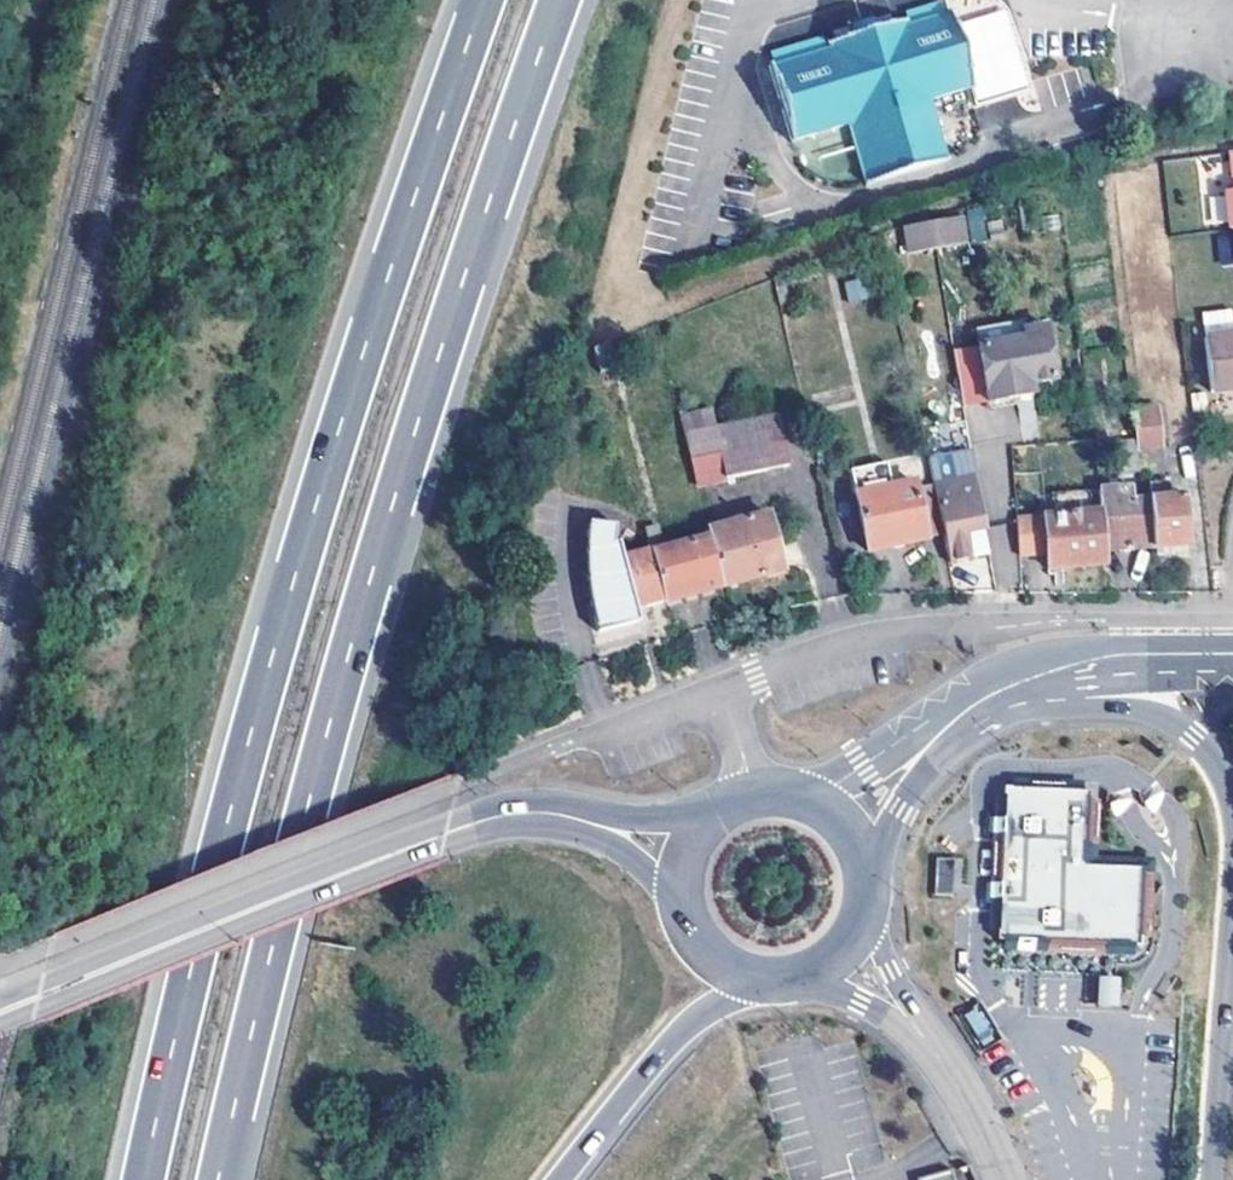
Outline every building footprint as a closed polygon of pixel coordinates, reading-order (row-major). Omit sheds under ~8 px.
[(796,141),(853,124),(871,181),(950,157),(933,99),(975,86),(951,11),(945,13),(941,2),(908,13),(910,19),(881,28),(877,17),(865,21),(854,24),(858,35),(828,44),(825,39),(774,53),(777,63),(773,65),(796,141)] [(1227,229),(1232,228),(1232,155),(1229,155),(1232,193),(1223,194),(1227,229)] [(967,208),(969,241),(986,240),(983,206),(967,208)] [(958,226),(930,231),(935,254),(963,249),(958,226)] [(930,231),(904,235),(909,259),(935,254),(930,231)] [(867,284),(845,289),(849,307),(871,302),(867,284)] [(1211,394),(1232,390),(1232,336),(1230,336),(1227,310),(1201,313),(1211,394)] [(978,349),(1025,340),(1023,331),(1022,325),(975,333),(978,349)] [(1030,384),(1055,381),(1046,328),(1023,331),(1025,340),(978,349),(989,406),(1033,397),(1030,384)] [(677,415),(682,432),(695,484),(787,469),(779,416),(714,427),(711,409),(677,415)] [(1157,409),(1130,412),(1134,442),(1135,450),(1162,447),(1157,409)] [(1135,450),(1134,442),(1114,445),(1118,477),(1138,474),(1135,450)] [(892,486),(886,458),(847,467),(867,551),(923,538),(911,482),(892,486)] [(932,485),(949,563),(971,559),(966,533),(985,530),(975,476),(932,485)] [(1148,500),(1146,500),(1148,549),(1187,547),(1183,499),(1170,500),(1168,485),(1147,487),(1148,500)] [(1098,514),(1101,553),(1148,549),(1146,500),(1131,502),(1129,488),(1095,491),(1096,496),(1098,514)] [(1070,498),(1071,516),(1098,514),(1096,496),(1070,498)] [(1016,557),(1045,556),(1046,569),(1102,565),(1101,553),(1098,514),(1071,516),(1013,521),(1016,557)] [(765,515),(707,530),(709,538),(722,588),(781,572),(765,515)] [(653,528),(642,532),(647,550),(662,603),(722,588),(709,538),(659,550),(653,528)] [(596,635),(639,624),(634,611),(662,603),(647,550),(624,556),(615,545),(611,547),(616,533),(587,540),(596,635)] [(1090,791),(1004,787),(1003,819),(997,819),(996,832),(1002,832),(1000,884),(993,884),(991,922),(998,922),(997,940),(1019,941),(1140,947),(1144,868),(1087,865),(1090,791)] [(955,859),(936,858),(934,895),(953,896),(955,859)] [(1099,1006),(1121,1006),(1120,975),(1098,975),(1099,1006)] [(980,1006),(965,1013),(980,1043),(995,1036),(980,1006)] [(953,1168),(926,1177),(927,1179),(957,1179),(953,1168)]
